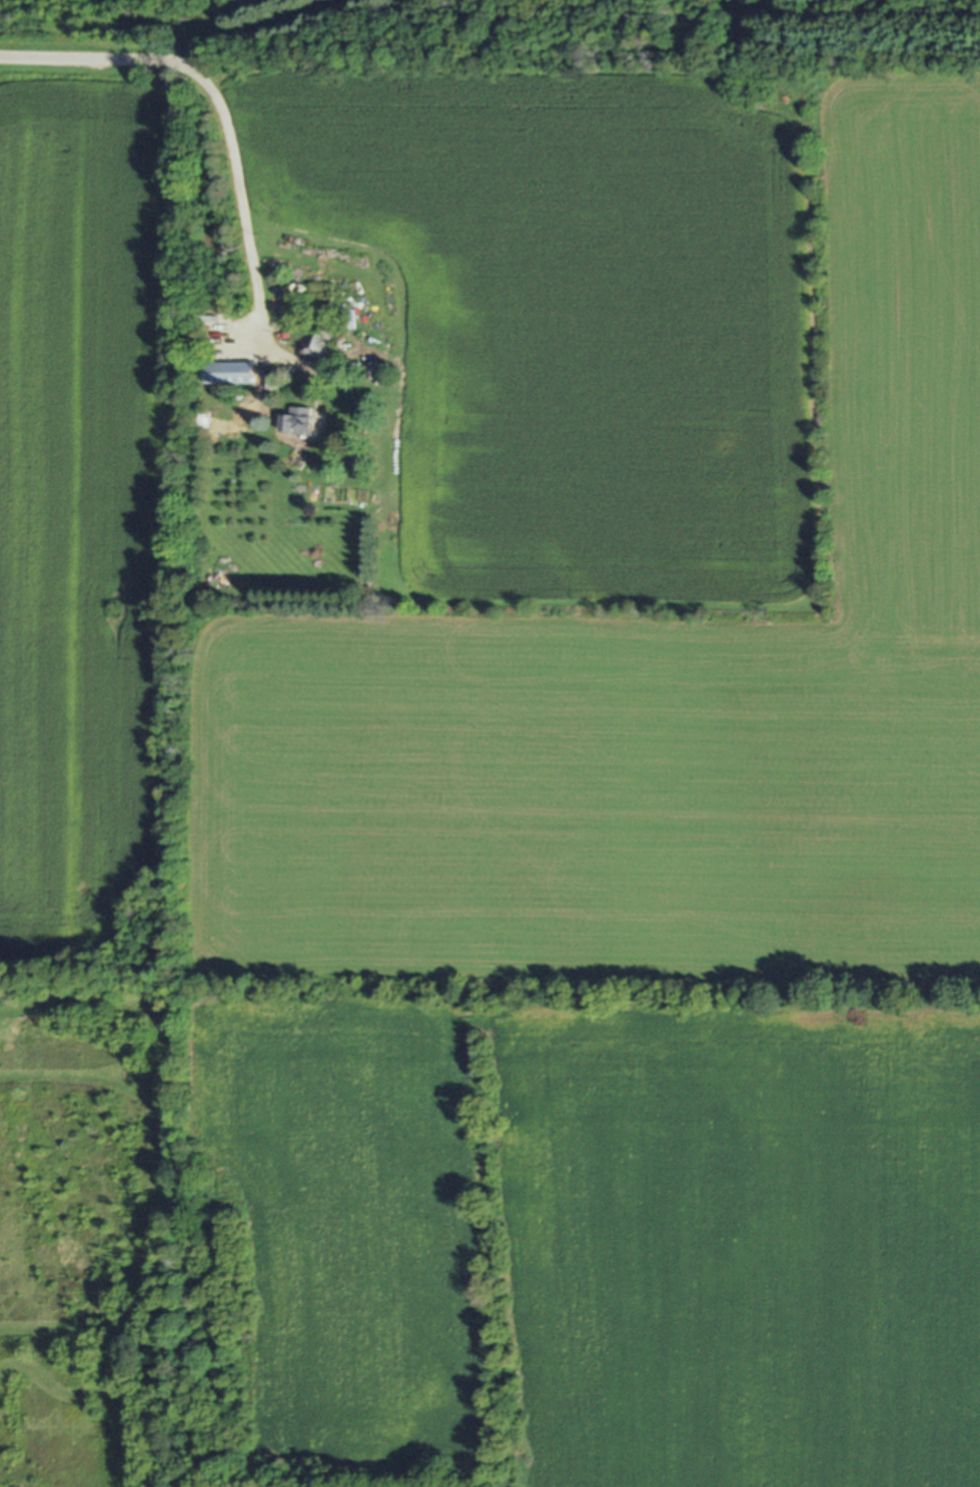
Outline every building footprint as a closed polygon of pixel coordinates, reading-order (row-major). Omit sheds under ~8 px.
[(333,322),(313,319),(308,351),(328,354),(333,322)] [(256,363),(205,363),(205,385),(256,385),(256,363)] [(377,364),(365,364),(365,379),(377,379),(377,364)] [(290,416),(282,416),(282,434),(314,434),(314,409),(290,409),(290,416)]
